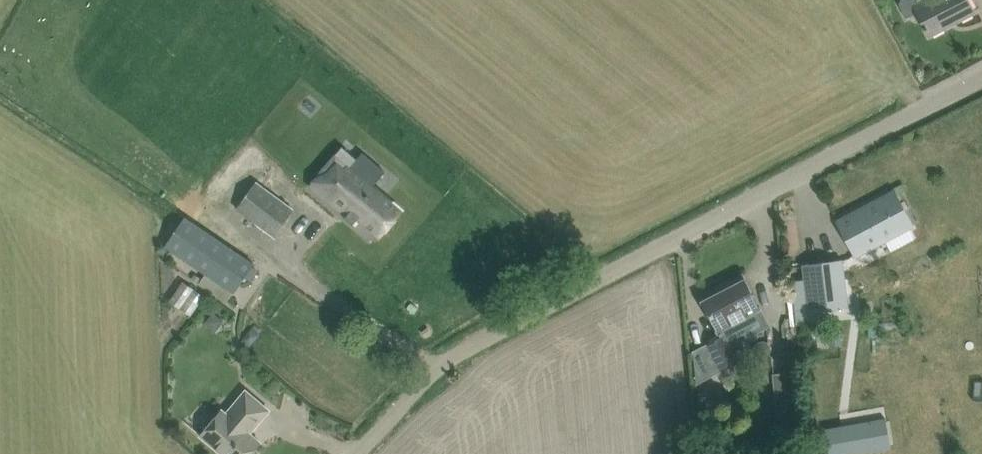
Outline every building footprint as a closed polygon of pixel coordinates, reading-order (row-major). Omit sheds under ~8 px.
[(917,12),(930,35),(945,27),(944,24),(954,19),(955,22),(975,12),(969,0),(902,0),(901,3),(908,17),(917,12)] [(330,160),(310,183),(347,215),(345,218),(353,225),(360,217),(380,234),(399,211),(372,188),(386,172),(363,153),(346,173),(330,160)] [(274,236),(293,209),(256,182),(237,208),(274,236)] [(896,191),(838,222),(856,255),(884,241),(890,252),(916,238),(910,227),(914,225),(896,191)] [(234,292),(254,263),(186,216),(166,246),(234,292)] [(802,264),(805,288),(787,290),(792,328),(809,326),(807,313),(850,307),(844,259),(802,264)] [(702,297),(722,336),(693,351),(694,355),(690,357),(690,364),(700,383),(739,362),(729,344),(767,324),(742,276),(728,284),(730,288),(705,301),(702,297)] [(802,426),(795,371),(773,374),(780,428),(802,426)] [(223,453),(250,453),(260,442),(250,433),(269,410),(246,391),(227,414),(223,410),(201,436),(223,453)]
